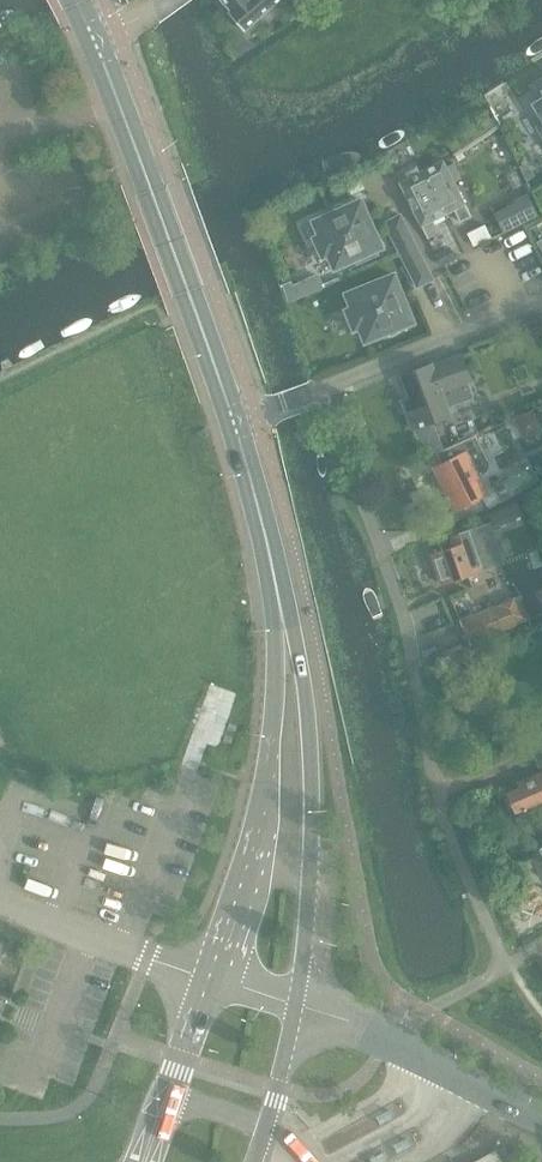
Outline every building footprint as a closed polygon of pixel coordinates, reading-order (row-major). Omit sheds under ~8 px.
[(230,11),(228,12),(245,32),(282,0),(220,0),(230,11)] [(456,158),(499,130),(490,115),(446,143),(456,158)] [(445,161),(425,170),(446,212),(455,209),(461,222),(472,216),(455,182),(462,178),(456,167),(449,170),(445,161)] [(528,162),(521,166),(528,180),(536,175),(528,162)] [(433,219),(446,212),(425,170),(400,182),(429,237),(439,233),(433,219)] [(539,216),(528,194),(515,200),(526,222),(539,216)] [(313,236),(323,257),(329,254),(335,267),(381,246),(360,200),(348,205),(344,204),(338,204),(334,208),(333,212),(314,221),(320,233),(313,236)] [(385,222),(401,254),(416,247),(400,215),(385,222)] [(485,226),(467,235),(473,248),(491,240),(485,226)] [(450,246),(436,253),(442,265),(456,258),(450,246)] [(432,278),(416,247),(401,254),(417,286),(432,278)] [(366,340),(384,332),(389,334),(394,334),(398,331),(400,326),(413,321),(394,274),(347,293),(352,306),(345,308),(354,330),(361,327),(366,340)] [(289,295),(325,290),(323,275),(287,281),(289,295)] [(433,364),(402,376),(413,407),(406,409),(413,428),(414,428),(426,455),(437,450),(438,452),(444,450),(433,420),(451,413),(448,407),(474,397),(469,383),(471,383),(461,355),(433,365),(433,364)] [(527,451),(541,445),(541,430),(535,413),(515,421),(527,451)] [(455,511),(489,494),(479,476),(488,472),(490,465),(476,437),(429,461),(455,511)] [(517,464),(507,471),(512,479),(514,478),(521,489),(538,479),(530,467),(522,472),(517,464)] [(517,504),(490,517),(495,528),(522,516),(517,504)] [(442,584),(504,562),(490,523),(451,537),(455,547),(432,555),(442,584)] [(530,551),(535,568),(541,566),(541,558),(539,548),(530,551)] [(520,596),(461,622),(470,645),(529,619),(520,596)] [(518,782),(520,787),(508,792),(509,796),(505,798),(510,810),(514,809),(515,812),(541,801),(541,771),(518,782)] [(496,1150),(475,1161),(502,1161),(496,1150)]
